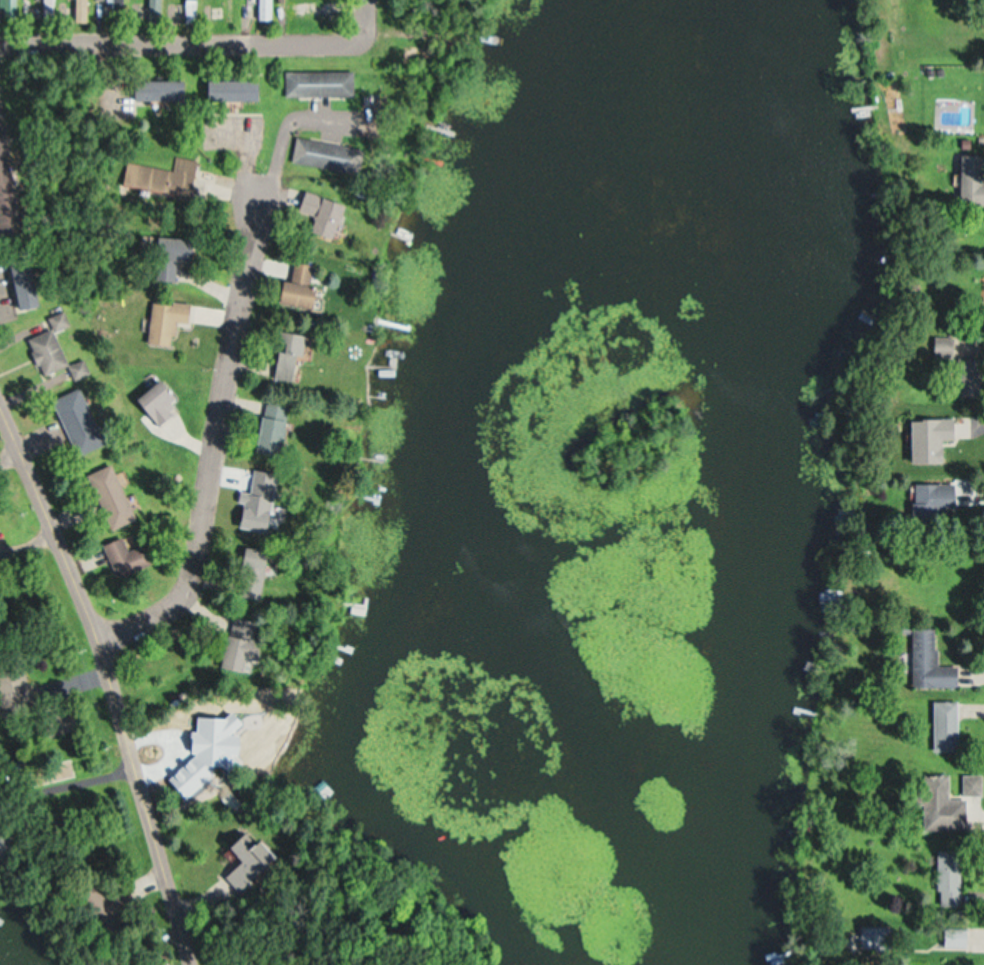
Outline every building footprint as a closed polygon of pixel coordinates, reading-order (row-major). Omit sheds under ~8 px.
[(21,18),(21,0),(0,0),(0,18),(21,18)] [(44,23),(59,23),(59,0),(44,0),(44,23)] [(93,0),(80,0),(80,18),(93,18),(93,0)] [(238,24),(238,0),(224,0),(224,24),(238,24)] [(295,0),(295,11),(329,12),(329,0),(295,0)] [(195,79),(137,79),(137,100),(195,100),(195,79)] [(211,100),(269,100),(269,79),(211,79),(211,100)] [(983,155),(958,155),(957,206),(983,206),(983,182),(982,182),(983,155)] [(200,179),(200,158),(178,158),(178,179),(200,179)] [(353,202),(310,191),(305,215),(336,222),(336,224),(347,226),(353,202)] [(26,309),(52,304),(44,259),(18,263),(26,309)] [(288,303),(323,309),(327,287),(316,285),(320,265),(300,261),(297,281),(292,280),(288,303)] [(152,342),(180,345),(183,322),(196,323),(198,304),(156,300),(152,342)] [(60,331),(74,326),(69,310),(51,317),(55,330),(33,338),(47,375),(73,366),(78,380),(94,374),(88,359),(72,365),(60,331)] [(302,383),(315,335),(293,330),(281,378),(302,383)] [(952,336),(931,336),(930,358),(951,358),(952,336)] [(176,408),(186,400),(171,378),(144,397),(164,426),(180,415),(176,408)] [(77,445),(105,434),(87,387),(59,398),(77,445)] [(294,405),(270,404),(268,447),(292,448),(294,405)] [(907,418),(907,464),(940,464),(940,440),(949,440),(949,418),(907,418)] [(120,464),(96,472),(112,522),(136,514),(120,464)] [(936,520),(936,512),(952,512),(953,484),(911,483),(910,520),(936,520)] [(109,543),(113,562),(133,557),(129,538),(109,543)] [(911,688),(954,688),(954,666),(935,666),(935,628),(911,628),(911,688)] [(931,701),(931,752),(958,752),(957,701),(931,701)] [(961,799),(948,799),(948,775),(921,775),(921,791),(914,791),(914,806),(921,806),(921,830),(961,830),(961,799)] [(960,850),(935,850),(935,906),(960,906),(960,850)]
